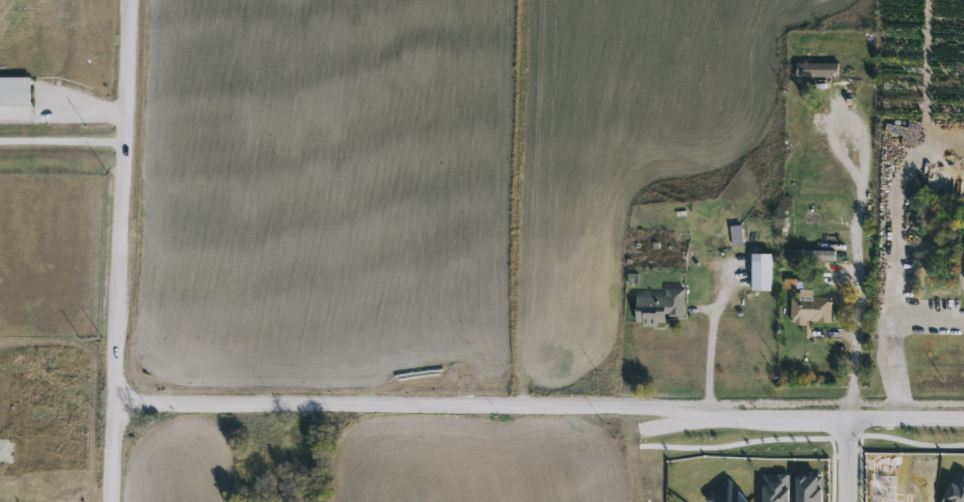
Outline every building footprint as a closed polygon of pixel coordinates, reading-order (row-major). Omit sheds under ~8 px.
[(837,62),(837,77),(795,77),(795,62),(837,62)] [(29,105),(0,105),(0,75),(29,75),(29,105)] [(834,258),(789,258),(789,249),(834,249),(834,258)] [(770,252),(770,289),(750,289),(750,252),(770,252)] [(790,297),(799,297),(799,281),(806,281),(806,286),(811,286),(811,297),(830,297),(829,323),(790,322),(790,297)] [(634,322),(634,294),(663,294),(664,286),(683,286),(683,314),(664,314),(664,322),(634,322)] [(12,463),(0,462),(0,437),(13,438),(12,463)]
